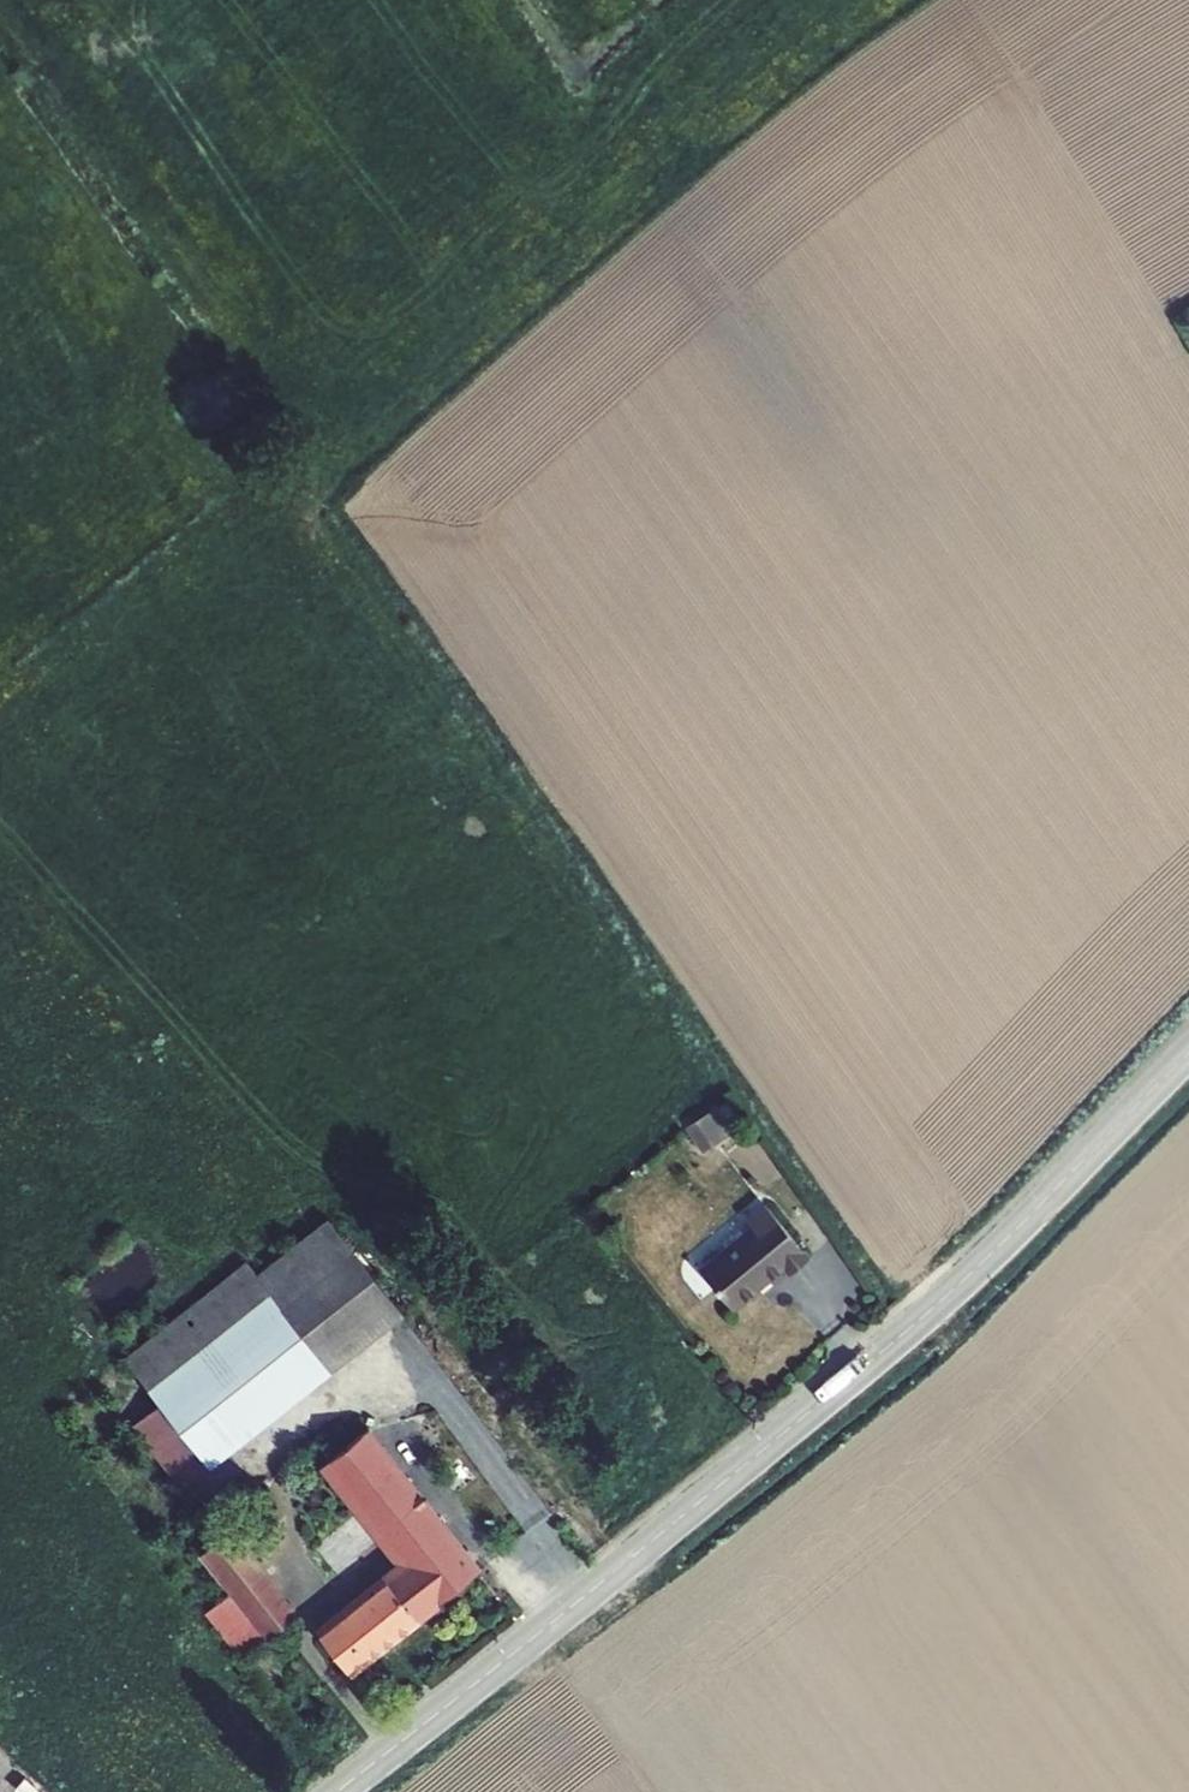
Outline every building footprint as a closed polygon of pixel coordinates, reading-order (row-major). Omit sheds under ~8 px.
[(689,1123),(703,1146),(727,1132),(713,1108),(689,1123)] [(701,1268),(733,1308),(786,1267),(792,1274),(811,1258),(768,1205),(749,1220),(754,1227),(701,1268)] [(210,1464),(402,1314),(328,1221),(257,1278),(246,1262),(125,1358),(162,1406),(135,1427),(182,1487),(210,1464)] [(478,1572),(366,1431),(323,1464),(402,1564),(316,1631),(349,1673),(478,1572)] [(243,1658),(296,1616),(229,1532),(202,1553),(233,1592),(207,1612),(243,1658)]
